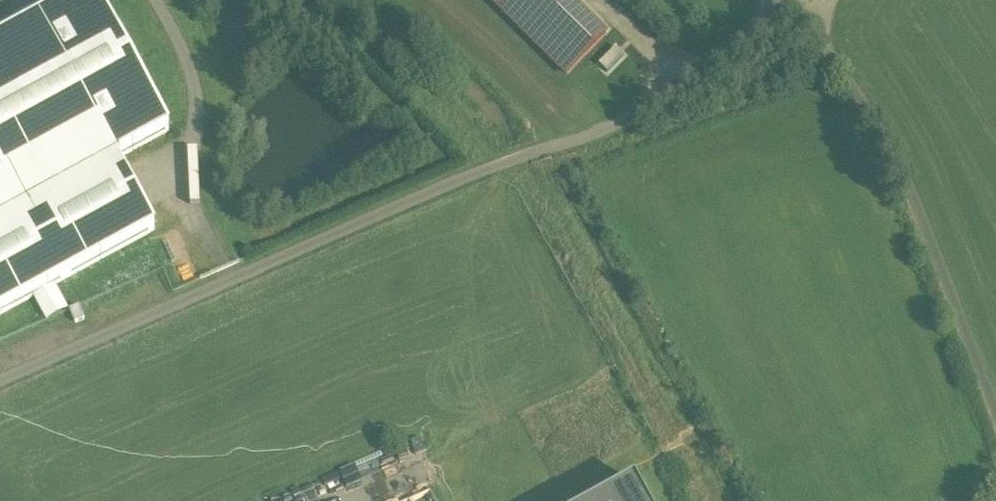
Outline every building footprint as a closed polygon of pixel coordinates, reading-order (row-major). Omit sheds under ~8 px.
[(0,42),(0,311),(155,227),(116,155),(171,125),(103,0),(77,0),(0,42)] [(505,12),(517,0),(494,0),(505,12)] [(663,479),(616,500),(673,500),(663,479)] [(437,490),(413,500),(443,500),(437,490)]
